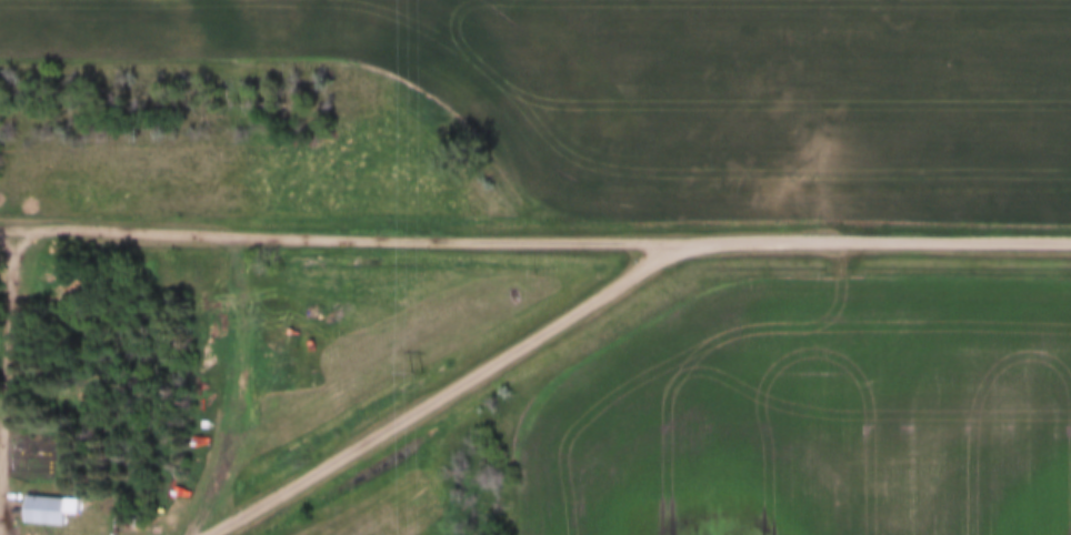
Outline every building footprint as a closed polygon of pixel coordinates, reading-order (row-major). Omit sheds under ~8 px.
[(72,496),(28,496),(28,523),(72,523),(72,496)] [(132,528),(132,509),(116,509),(116,528),(132,528)]
